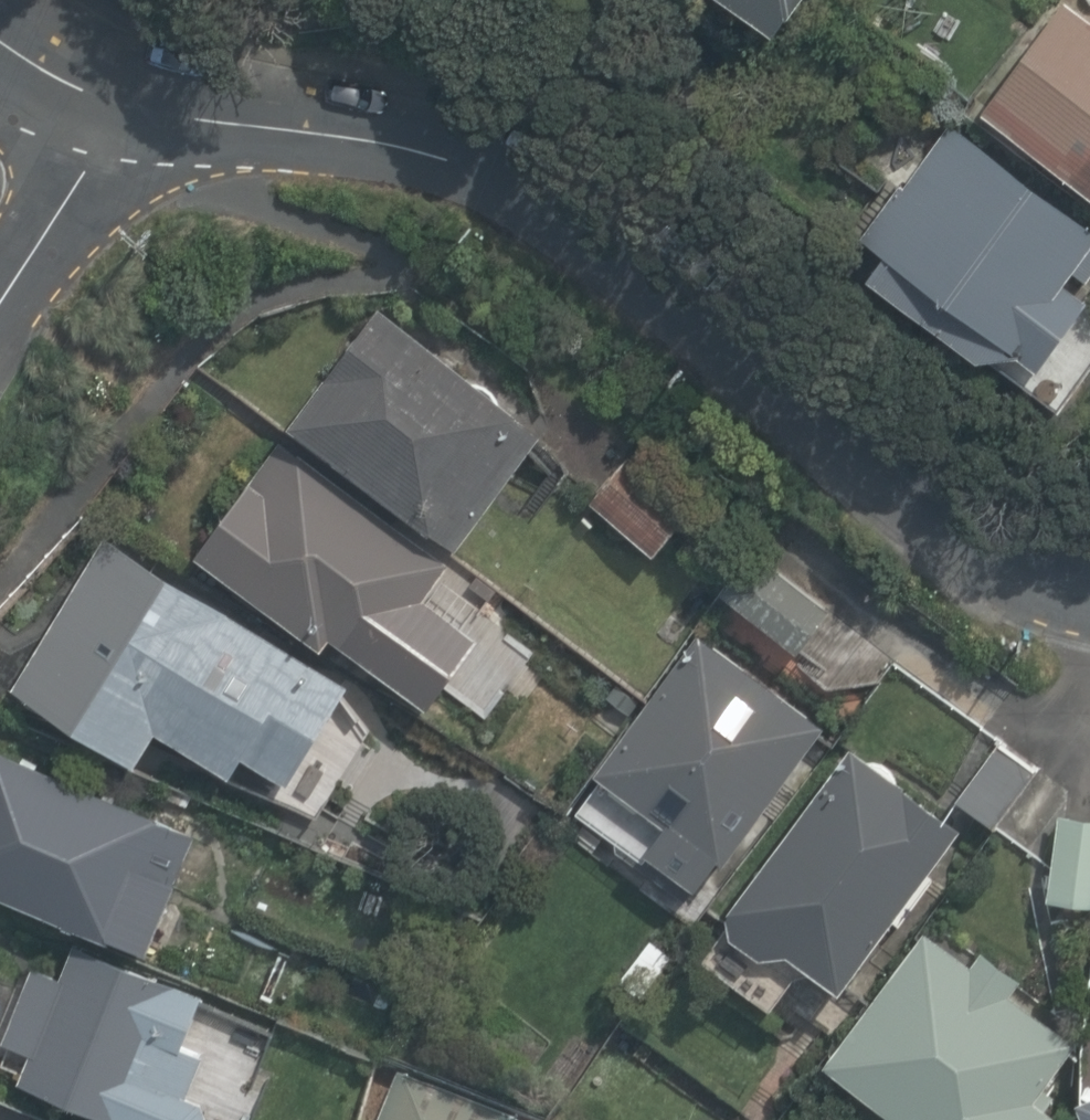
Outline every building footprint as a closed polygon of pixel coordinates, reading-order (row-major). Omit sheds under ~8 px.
[(768,46),(800,0),(703,0),(768,46)] [(975,117),(1089,204),(1089,30),(1059,6),(975,117)] [(946,119),(856,236),(878,253),(857,281),(991,383),(1013,354),(1030,367),(1081,301),(1058,283),(1089,242),(1089,228),(946,119)] [(374,306),(285,422),(450,547),(539,431),(374,306)] [(273,438),(188,553),(319,649),(329,635),(370,664),(444,564),(273,438)] [(693,500),(627,448),(586,501),(652,552),(693,500)] [(349,682),(101,537),(14,685),(134,755),(151,727),(230,773),(237,761),(286,789),(349,682)] [(827,609),(748,551),(716,594),(796,652),(827,609)] [(818,724),(697,632),(591,770),(662,824),(642,850),(691,888),(818,724)] [(1035,769),(995,741),(953,799),(992,828),(1035,769)] [(959,828),(846,743),(724,904),(726,933),(758,956),(786,952),(836,990),(959,828)] [(0,751),(0,893),(148,952),(197,828),(0,751)] [(1089,902),(1089,817),(1052,812),(1042,897),(1089,902)] [(917,920),(813,1061),(894,1119),(1041,1119),(1046,1113),(1025,1098),(1068,1040),(1009,996),(1021,980),(978,948),(970,959),(917,920)] [(72,940),(59,974),(29,962),(0,1035),(0,1045),(30,1057),(20,1080),(109,1116),(113,1106),(149,1119),(180,1119),(207,1053),(182,1043),(203,992),(72,940)] [(397,1076),(379,1119),(509,1119),(397,1076)] [(1070,1098),(1080,1119),(1089,1119),(1089,1090),(1070,1098)]
